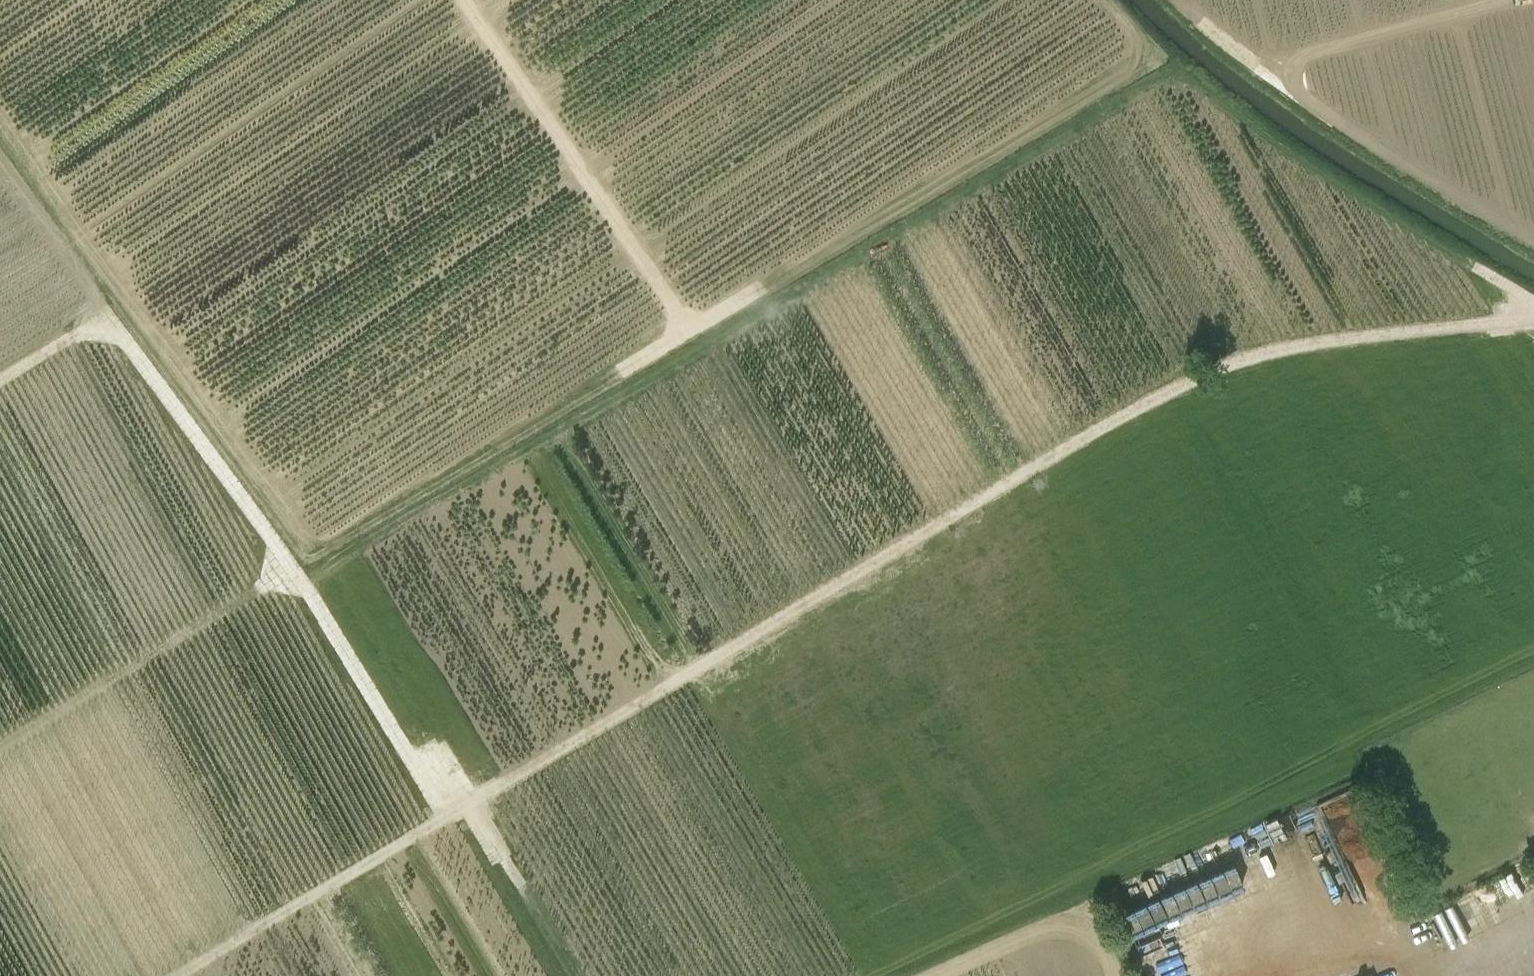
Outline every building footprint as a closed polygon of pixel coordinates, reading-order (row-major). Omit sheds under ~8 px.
[(1177,873),(1205,863),(1203,857),(1135,879),(1142,899),(1159,893),(1158,891),(1180,883),(1177,873)]
